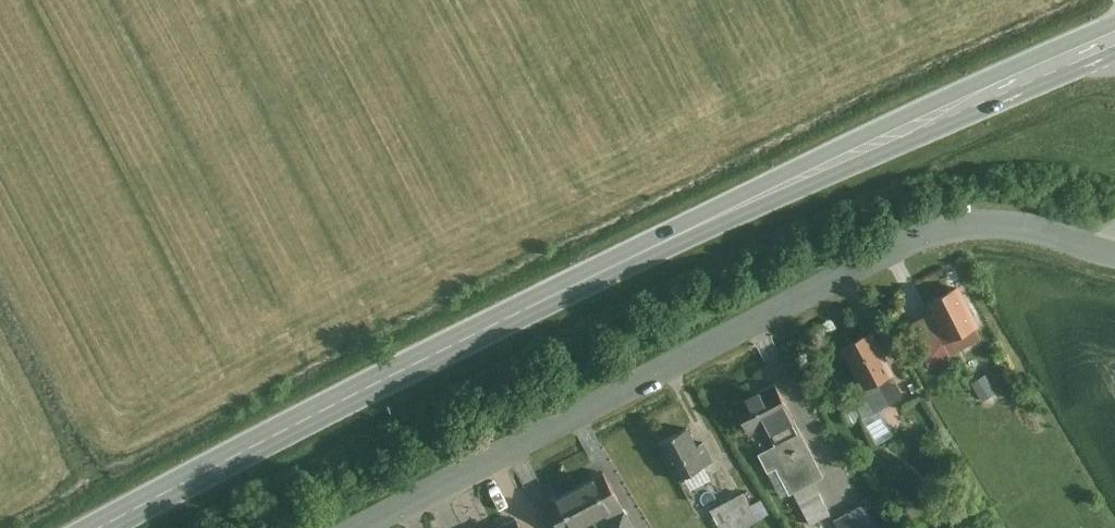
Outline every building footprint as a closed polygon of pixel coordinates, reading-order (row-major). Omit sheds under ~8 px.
[(957,288),(928,302),(933,313),(929,315),(938,333),(942,342),(975,325),(957,288)] [(870,332),(843,346),(851,363),(865,389),(876,410),(879,408),(899,398),(901,392),(896,382),(890,380),(884,383),(881,377),(891,372),(883,357),(870,332)] [(774,381),(733,403),(748,432),(764,423),(768,432),(774,428),(777,433),(792,426),(790,421),(794,419),(774,381)] [(806,423),(820,453),(829,448),(815,418),(806,423)] [(775,444),(759,453),(766,467),(777,461),(792,491),(787,493),(789,494),(794,492),(813,482),(823,476),(800,431),(795,433),(792,426),(777,433),(774,428),(768,432),(775,444)] [(687,428),(659,442),(678,480),(713,462),(703,443),(697,446),(687,428)] [(575,488),(592,520),(605,513),(609,520),(608,520),(612,527),(633,527),(624,512),(625,512),(604,472),(575,488)] [(546,503),(559,527),(581,527),(580,526),(592,520),(575,488),(546,503)] [(744,488),(710,506),(722,527),(737,527),(759,516),(744,488)] [(836,515),(843,527),(874,527),(876,527),(863,501),(836,515)] [(495,527),(520,527),(515,518),(495,527)]
